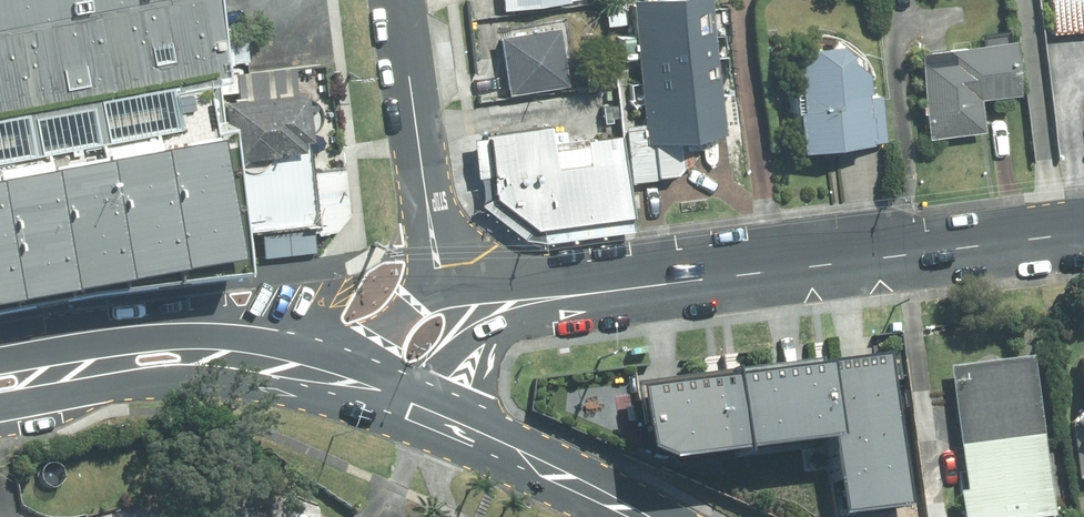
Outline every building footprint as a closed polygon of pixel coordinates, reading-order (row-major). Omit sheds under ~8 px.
[(243,272),(195,0),(0,0),(0,314),(243,272)] [(498,10),(565,0),(497,0),(498,10)] [(639,122),(619,125),(627,183),(690,174),(685,141),(722,136),(703,0),(627,0),(621,1),(639,122)] [(1051,30),(1083,27),(1083,0),(1048,0),(1051,30)] [(551,28),(493,38),(503,96),(561,86),(551,28)] [(1012,96),(1004,41),(910,55),(922,140),(980,132),(975,101),(1012,96)] [(780,69),(792,152),(883,140),(875,88),(856,91),(852,59),(826,62),(824,47),(795,51),(797,66),(780,69)] [(305,106),(231,116),(248,244),(322,234),(305,106)] [(544,129),(486,139),(489,204),(540,233),(621,222),(611,139),(578,143),(579,161),(549,171),(544,129)] [(1074,481),(1083,479),(1083,353),(1071,355),(1080,420),(1066,423),(1074,481)] [(653,384),(659,442),(682,453),(834,435),(846,508),(914,503),(890,354),(653,384)] [(952,492),(955,516),(1037,516),(1048,516),(1027,358),(944,369),(960,491),(952,492)]
